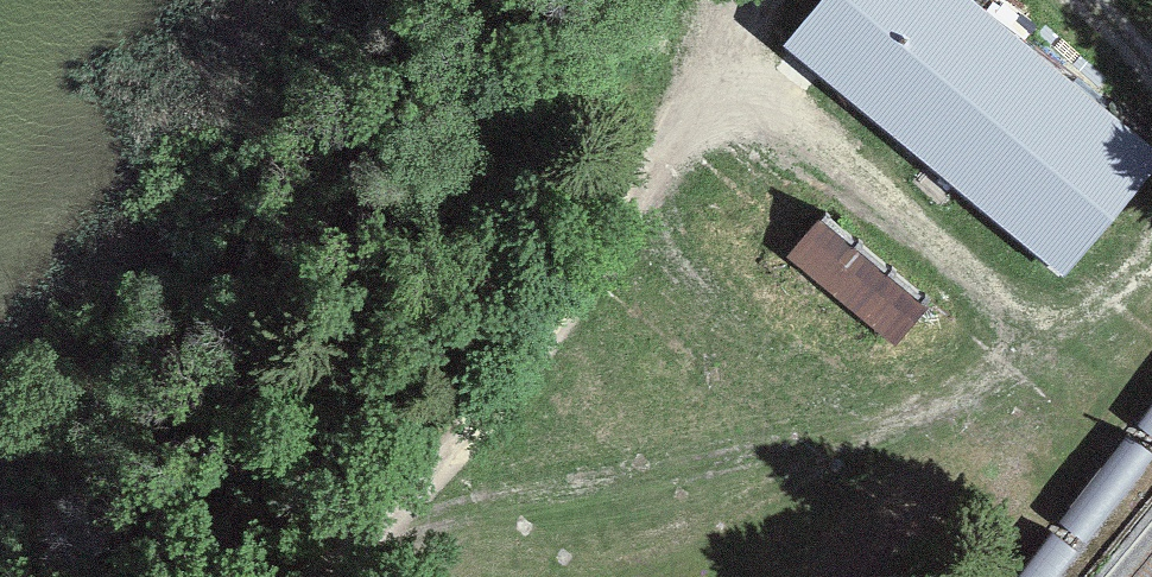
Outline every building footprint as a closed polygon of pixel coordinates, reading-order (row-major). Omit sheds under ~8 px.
[(1077,279),(1151,187),(1151,150),(968,0),(855,0),(806,59),(1077,279)] [(794,259),(904,349),(941,305),(831,214),(794,259)]
